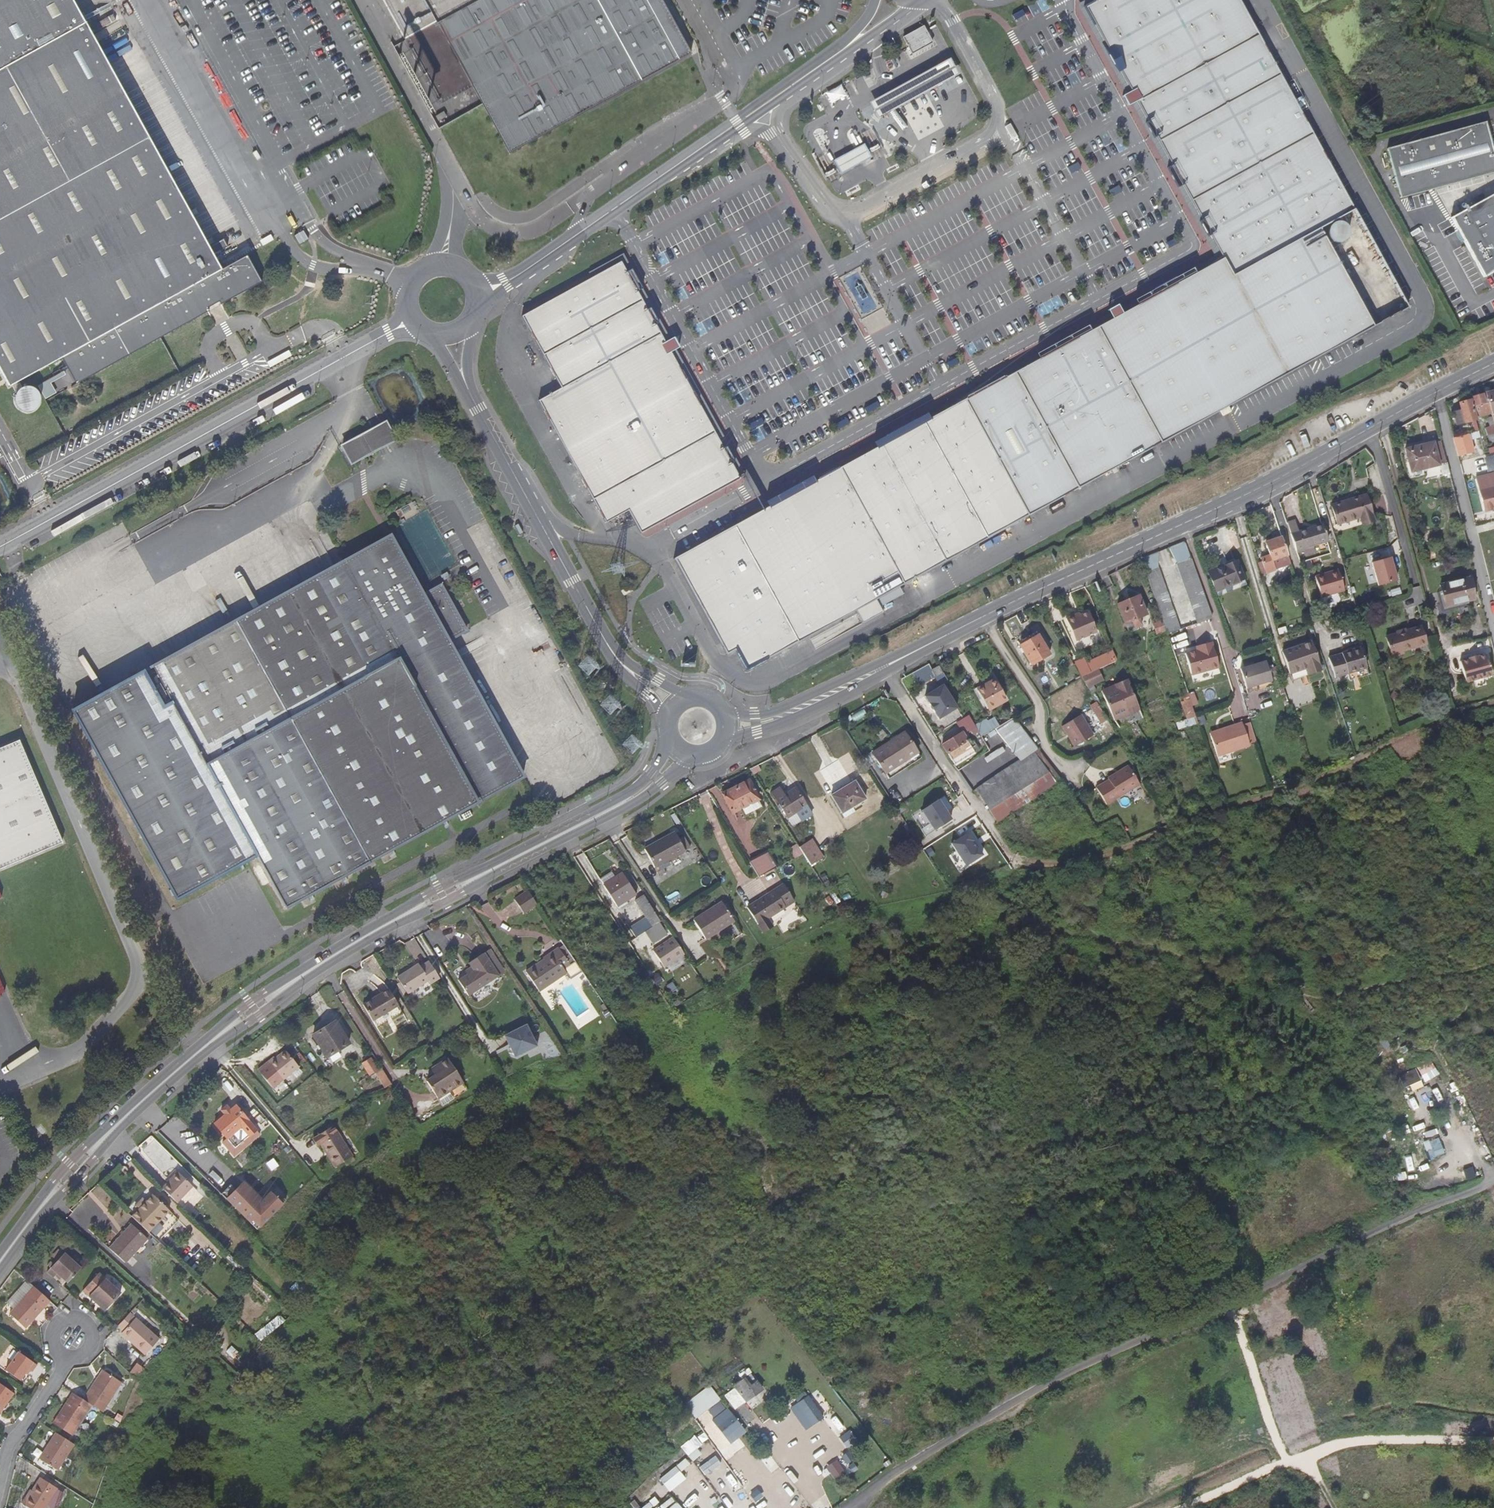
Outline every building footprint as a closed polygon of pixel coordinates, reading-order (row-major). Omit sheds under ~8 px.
[(6,385),(60,355),(74,381),(207,308),(219,301),(259,278),(245,252),(222,265),(209,243),(206,244),(124,94),(72,0),(0,0),(0,373),(6,385)] [(439,103),(471,86),(507,152),(564,123),(588,167),(646,128),(696,101),(676,63),(690,55),(661,0),(382,0),(439,103)] [(747,670),(809,637),(816,649),(882,612),(879,607),(903,594),(899,587),(904,585),(1408,309),(1239,0),(1094,0),(1096,3),(1086,9),(1091,18),(1117,69),(1133,98),(1159,146),(1163,153),(1209,237),(1215,246),(1223,260),(1212,266),(1116,318),(1086,335),(1011,376),(973,396),(792,495),(723,533),(675,559),(727,655),(736,650),(747,670)] [(923,37),(903,47),(911,64),(932,53),(923,37)] [(960,86),(949,67),(931,77),(899,95),(883,103),(892,122),(909,113),(942,96),(960,86)] [(845,104),(839,92),(822,101),(829,113),(845,104)] [(1390,171),(1396,192),(1398,200),(1493,173),(1493,163),(1485,127),(1484,122),(1385,150),(1390,171)] [(867,162),(860,149),(846,156),(830,165),(837,179),(853,170),(867,162)] [(1451,219),(1484,279),(1491,274),(1493,272),(1493,195),(1451,219)] [(561,389),(560,390),(536,403),(605,524),(625,513),(628,511),(641,534),(740,480),(738,475),(702,410),(672,355),(660,334),(642,301),(641,299),(632,282),(621,262),(521,316),(543,355),(561,389)] [(318,264),(312,267),(320,280),(325,277),(318,264)] [(1470,397),(1476,417),(1493,413),(1487,393),(1470,397)] [(1462,408),(1466,422),(1477,419),(1476,417),(1470,397),(1468,398),(1468,401),(1461,403),(1462,408)] [(1449,412),(1453,425),(1466,422),(1462,408),(1449,412)] [(367,432),(354,439),(358,441),(361,437),(365,435),(372,437),(375,442),(372,450),(368,452),(364,452),(363,457),(373,451),(395,438),(386,422),(367,432)] [(1476,451),(1471,434),(1457,437),(1460,449),(1461,454),(1476,451)] [(351,463),(363,457),(364,452),(368,452),(372,450),(375,442),(372,437),(365,435),(361,437),(358,441),(354,439),(341,446),(351,463)] [(1436,442),(1442,464),(1450,462),(1445,440),(1436,442)] [(1414,471),(1442,464),(1436,442),(1409,449),(1414,471)] [(1492,474),(1479,478),(1482,490),(1493,487),(1493,484),(1492,474)] [(1493,509),(1493,487),(1482,490),(1487,511),(1493,509)] [(1360,517),(1361,522),(1374,519),(1367,494),(1331,504),(1336,523),(1360,517)] [(1327,539),(1323,524),(1298,531),(1294,517),(1287,519),(1296,548),(1327,539)] [(424,591),(392,532),(74,706),(176,895),(256,851),(285,904),(523,774),(449,637),(468,626),(443,582),(424,591)] [(1284,537),(1268,542),(1274,560),(1290,555),(1284,537)] [(1291,558),(1290,555),(1274,560),(1275,563),(1291,558)] [(1211,571),(1220,590),(1249,578),(1240,558),(1211,571)] [(1391,559),(1373,564),(1379,587),(1397,582),(1391,559)] [(1209,621),(1214,619),(1193,560),(1179,564),(1200,630),(1210,627),(1209,621)] [(1177,617),(1161,568),(1148,572),(1161,608),(1165,621),(1177,617)] [(1323,596),(1346,589),(1339,568),(1316,575),(1323,596)] [(1251,582),(1249,578),(1220,590),(1222,594),(1251,582)] [(1475,601),(1470,579),(1441,587),(1447,608),(1475,601)] [(640,586),(637,581),(627,587),(630,591),(640,586)] [(1138,588),(1116,596),(1127,623),(1140,619),(1137,611),(1145,608),(1138,588)] [(1165,621),(1161,608),(1156,610),(1158,616),(1155,617),(1158,626),(1166,623),(1165,621)] [(1076,615),(1068,618),(1084,656),(1106,647),(1090,611),(1077,617),(1076,615)] [(1425,643),(1419,626),(1405,632),(1404,630),(1394,633),(1395,635),(1385,638),(1392,658),(1403,654),(1403,651),(1425,643)] [(1051,654),(1040,634),(1022,645),(1033,665),(1051,654)] [(1204,648),(1187,653),(1194,674),(1221,666),(1213,641),(1203,644),(1204,648)] [(1322,671),(1313,642),(1285,652),(1293,680),(1322,671)] [(1330,660),(1337,680),(1369,669),(1362,650),(1330,660)] [(1461,661),(1467,682),(1493,675),(1488,654),(1479,656),(1479,655),(1470,657),(1470,658),(1461,661)] [(1275,681),(1269,661),(1243,669),(1249,689),(1275,681)] [(944,670),(940,662),(931,667),(936,674),(944,670)] [(1104,679),(1100,669),(1082,676),(1088,686),(1104,679)] [(1008,697),(998,680),(979,690),(990,707),(1008,697)] [(1145,717),(1129,680),(1117,684),(1119,688),(1105,694),(1115,719),(1121,727),(1145,717)] [(1276,686),(1275,681),(1249,689),(1250,694),(1276,686)] [(945,683),(927,695),(941,717),(959,706),(945,683)] [(1104,690),(1105,694),(1119,688),(1117,684),(1104,690)] [(1182,694),(1188,711),(1196,708),(1188,686),(1183,688),(1185,693),(1182,694)] [(1109,721),(1097,701),(1091,705),(1102,725),(1109,721)] [(1082,714),(1063,726),(1075,746),(1094,735),(1082,714)] [(1016,715),(997,727),(1018,760),(1039,746),(1016,715)] [(980,729),(991,721),(988,718),(978,725),(980,729)] [(1250,744),(1243,720),(1228,725),(1229,728),(1211,734),(1218,754),(1250,744)] [(995,728),(991,721),(980,729),(984,735),(995,728)] [(966,729),(945,742),(958,761),(979,748),(976,744),(971,736),(966,729)] [(885,773),(918,753),(904,732),(872,753),(885,773)] [(971,736),(976,744),(980,741),(976,734),(971,736)] [(64,845),(22,743),(0,752),(0,874),(64,845)] [(1039,746),(1018,760),(975,788),(996,821),(1062,777),(1060,775),(1039,746)] [(921,758),(918,753),(885,773),(889,779),(921,758)] [(1139,785),(1128,766),(1108,778),(1109,780),(1096,787),(1106,804),(1139,785)] [(732,813),(741,809),(759,799),(749,779),(722,793),(732,813)] [(842,811),(851,806),(864,798),(854,782),(833,795),(842,811)] [(808,806),(806,802),(798,790),(796,786),(784,794),(780,787),(771,792),(779,805),(777,806),(783,816),(785,815),(787,818),(796,812),(800,820),(810,811),(807,806),(808,806)] [(811,799),(803,788),(798,790),(806,802),(811,799)] [(925,836),(951,820),(938,800),(913,816),(925,836)] [(854,810),(851,806),(842,811),(845,816),(854,810)] [(655,868),(670,859),(686,852),(685,850),(691,847),(685,836),(679,839),(675,832),(644,848),(655,868)] [(967,834),(950,844),(964,866),(981,856),(976,848),(975,849),(971,842),(972,841),(967,834)] [(812,839),(799,847),(803,853),(803,854),(816,846),(812,839)] [(799,847),(797,844),(789,849),(794,858),(803,853),(799,847)] [(816,846),(803,854),(804,855),(811,865),(823,857),(816,846)] [(1137,850),(1140,856),(1145,853),(1143,847),(1137,850)] [(775,867),(768,854),(752,862),(759,876),(775,867)] [(672,864),(670,859),(655,868),(657,872),(672,864)] [(600,878),(604,884),(621,873),(617,867),(600,878)] [(621,873),(604,884),(618,906),(636,894),(621,872),(621,873)] [(747,907),(763,932),(773,925),(768,918),(794,901),(783,884),(747,907)] [(537,904),(527,890),(515,899),(524,913),(537,904)] [(643,894),(634,901),(646,918),(655,912),(643,894)] [(693,919),(701,930),(706,938),(706,939),(734,921),(721,902),(693,919)] [(684,954),(673,937),(653,950),(664,967),(684,954)] [(565,968),(570,964),(559,947),(543,958),(544,959),(526,971),(540,991),(567,972),(565,968)] [(468,963),(470,966),(473,971),(467,975),(459,980),(468,995),(499,975),(485,952),(468,963)] [(440,978),(429,961),(420,966),(418,964),(397,977),(407,993),(428,980),(431,983),(440,978)] [(464,971),(467,975),(473,971),(470,966),(464,971)] [(404,995),(407,993),(397,977),(393,979),(404,995)] [(373,1021),(398,1005),(388,989),(382,993),(363,1005),(373,1021)] [(335,1021),(312,1035),(326,1057),(349,1043),(335,1021)] [(537,1046),(527,1024),(508,1033),(513,1043),(511,1044),(509,1048),(513,1055),(517,1057),(537,1046)] [(508,1033),(505,1035),(510,1045),(511,1044),(513,1043),(508,1033)] [(299,1067),(285,1050),(276,1058),(275,1057),(268,1062),(283,1080),(299,1067)] [(379,1069),(371,1057),(362,1064),(369,1075),(375,1072),(384,1088),(392,1083),(382,1068),(379,1069)] [(438,1099),(463,1083),(449,1059),(437,1067),(441,1073),(435,1077),(427,1082),(438,1099)] [(431,1070),(435,1077),(441,1073),(437,1067),(431,1070)] [(468,1090),(463,1083),(438,1099),(442,1106),(468,1090)] [(235,1147),(256,1129),(236,1105),(215,1123),(235,1147)] [(331,1127),(312,1139),(317,1146),(319,1145),(333,1168),(351,1157),(331,1127)] [(48,1162),(55,1154),(50,1149),(43,1157),(48,1162)] [(1270,1175),(1287,1168),(1283,1159),(1266,1167),(1270,1175)] [(162,1187),(177,1202),(192,1186),(177,1171),(162,1187)] [(231,1185),(222,1195),(257,1230),(287,1202),(272,1187),(257,1202),(241,1186),(237,1190),(231,1185)] [(153,1194),(132,1216),(148,1232),(169,1210),(153,1194)] [(138,1209),(146,1200),(142,1197),(134,1205),(138,1209)] [(169,1210),(148,1232),(152,1235),(173,1213),(169,1210)] [(125,1263),(147,1239),(131,1224),(109,1248),(125,1263)] [(67,1283),(81,1267),(65,1252),(48,1271),(54,1276),(57,1274),(60,1277),(67,1283)] [(122,1279),(111,1269),(108,1271),(120,1281),(122,1279)] [(82,1291),(95,1302),(97,1300),(107,1308),(121,1293),(98,1273),(82,1291)] [(847,1286),(851,1293),(858,1290),(855,1283),(847,1286)] [(50,1300),(34,1286),(10,1313),(26,1328),(50,1300)] [(105,1311),(107,1308),(97,1300),(95,1302),(105,1311)] [(129,1313),(117,1326),(123,1331),(121,1334),(144,1355),(158,1339),(129,1313)] [(152,1360),(168,1341),(164,1337),(147,1357),(152,1360)] [(18,1351),(5,1370),(20,1380),(25,1373),(27,1375),(30,1371),(32,1372),(37,1364),(18,1351)] [(102,1370),(94,1381),(97,1383),(105,1372),(102,1370)] [(83,1399),(91,1405),(102,1411),(121,1382),(105,1372),(97,1383),(94,1381),(83,1399)] [(747,1405),(763,1391),(758,1384),(752,1389),(746,1382),(735,1391),(747,1405)] [(14,1394),(0,1383),(0,1413),(14,1394)] [(710,1386),(685,1403),(695,1418),(720,1401),(710,1386)] [(83,1399),(73,1393),(53,1423),(72,1435),(91,1405),(83,1399)] [(783,1414),(799,1436),(817,1424),(802,1401),(783,1414)] [(722,1451),(739,1439),(721,1414),(705,1426),(722,1451)] [(845,1448),(856,1443),(851,1431),(840,1437),(845,1448)] [(74,1443),(56,1432),(39,1458),(57,1470),(74,1443)] [(669,1469),(674,1475),(681,1468),(675,1463),(669,1469)] [(23,1504),(30,1507),(44,1507),(57,1487),(40,1477),(32,1490),(23,1504)] [(21,1502),(23,1504),(32,1490),(30,1488),(21,1502)]
